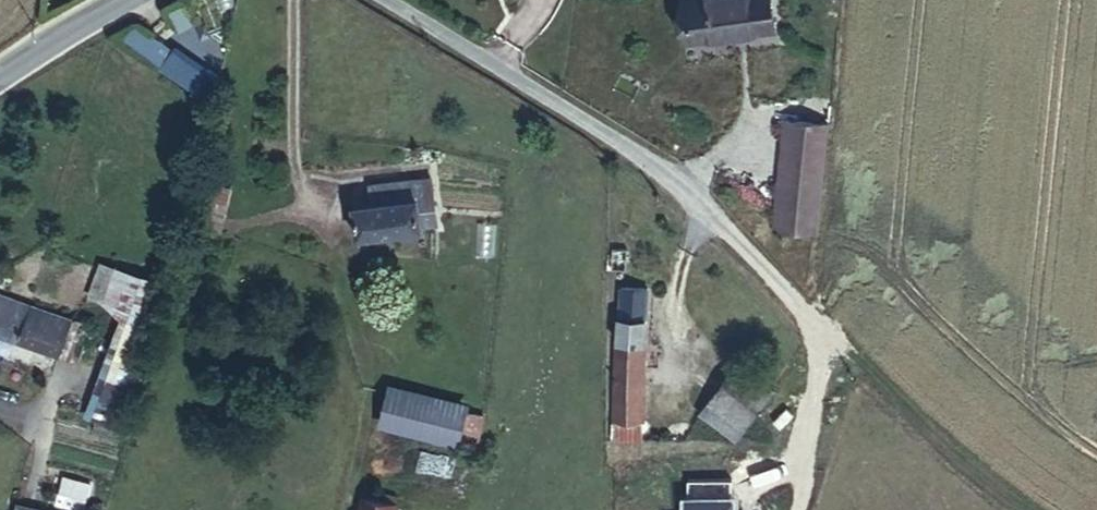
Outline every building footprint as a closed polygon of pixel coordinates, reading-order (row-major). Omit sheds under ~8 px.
[(769,0),(684,0),(690,42),(773,31),(769,0)] [(207,74),(172,51),(162,65),(198,89),(207,74)] [(823,236),(829,123),(782,120),(775,233),(823,236)] [(374,204),(355,206),(359,237),(422,229),(421,226),(438,224),(432,178),(371,185),(374,204)] [(205,182),(193,226),(221,232),(231,188),(205,182)] [(105,384),(133,395),(142,373),(134,371),(164,289),(102,266),(91,296),(121,308),(125,299),(135,303),(105,384)] [(642,417),(647,288),(620,287),(615,416),(642,417)] [(71,319),(0,294),(0,336),(58,356),(71,319)] [(83,323),(71,319),(58,356),(70,360),(83,323)] [(775,392),(739,364),(710,401),(746,429),(775,392)] [(93,417),(122,428),(133,395),(105,384),(93,417)] [(388,392),(382,418),(420,428),(427,402),(388,392)] [(746,429),(710,401),(701,413),(737,441),(746,429)] [(427,402),(420,428),(476,443),(483,416),(427,402)] [(641,441),(642,417),(615,416),(613,416),(612,440),(641,441)] [(92,483),(63,476),(56,504),(81,509),(86,509),(92,483)] [(363,498),(360,509),(394,509),(395,506),(363,498)] [(639,499),(622,499),(622,509),(639,509),(639,499)]
